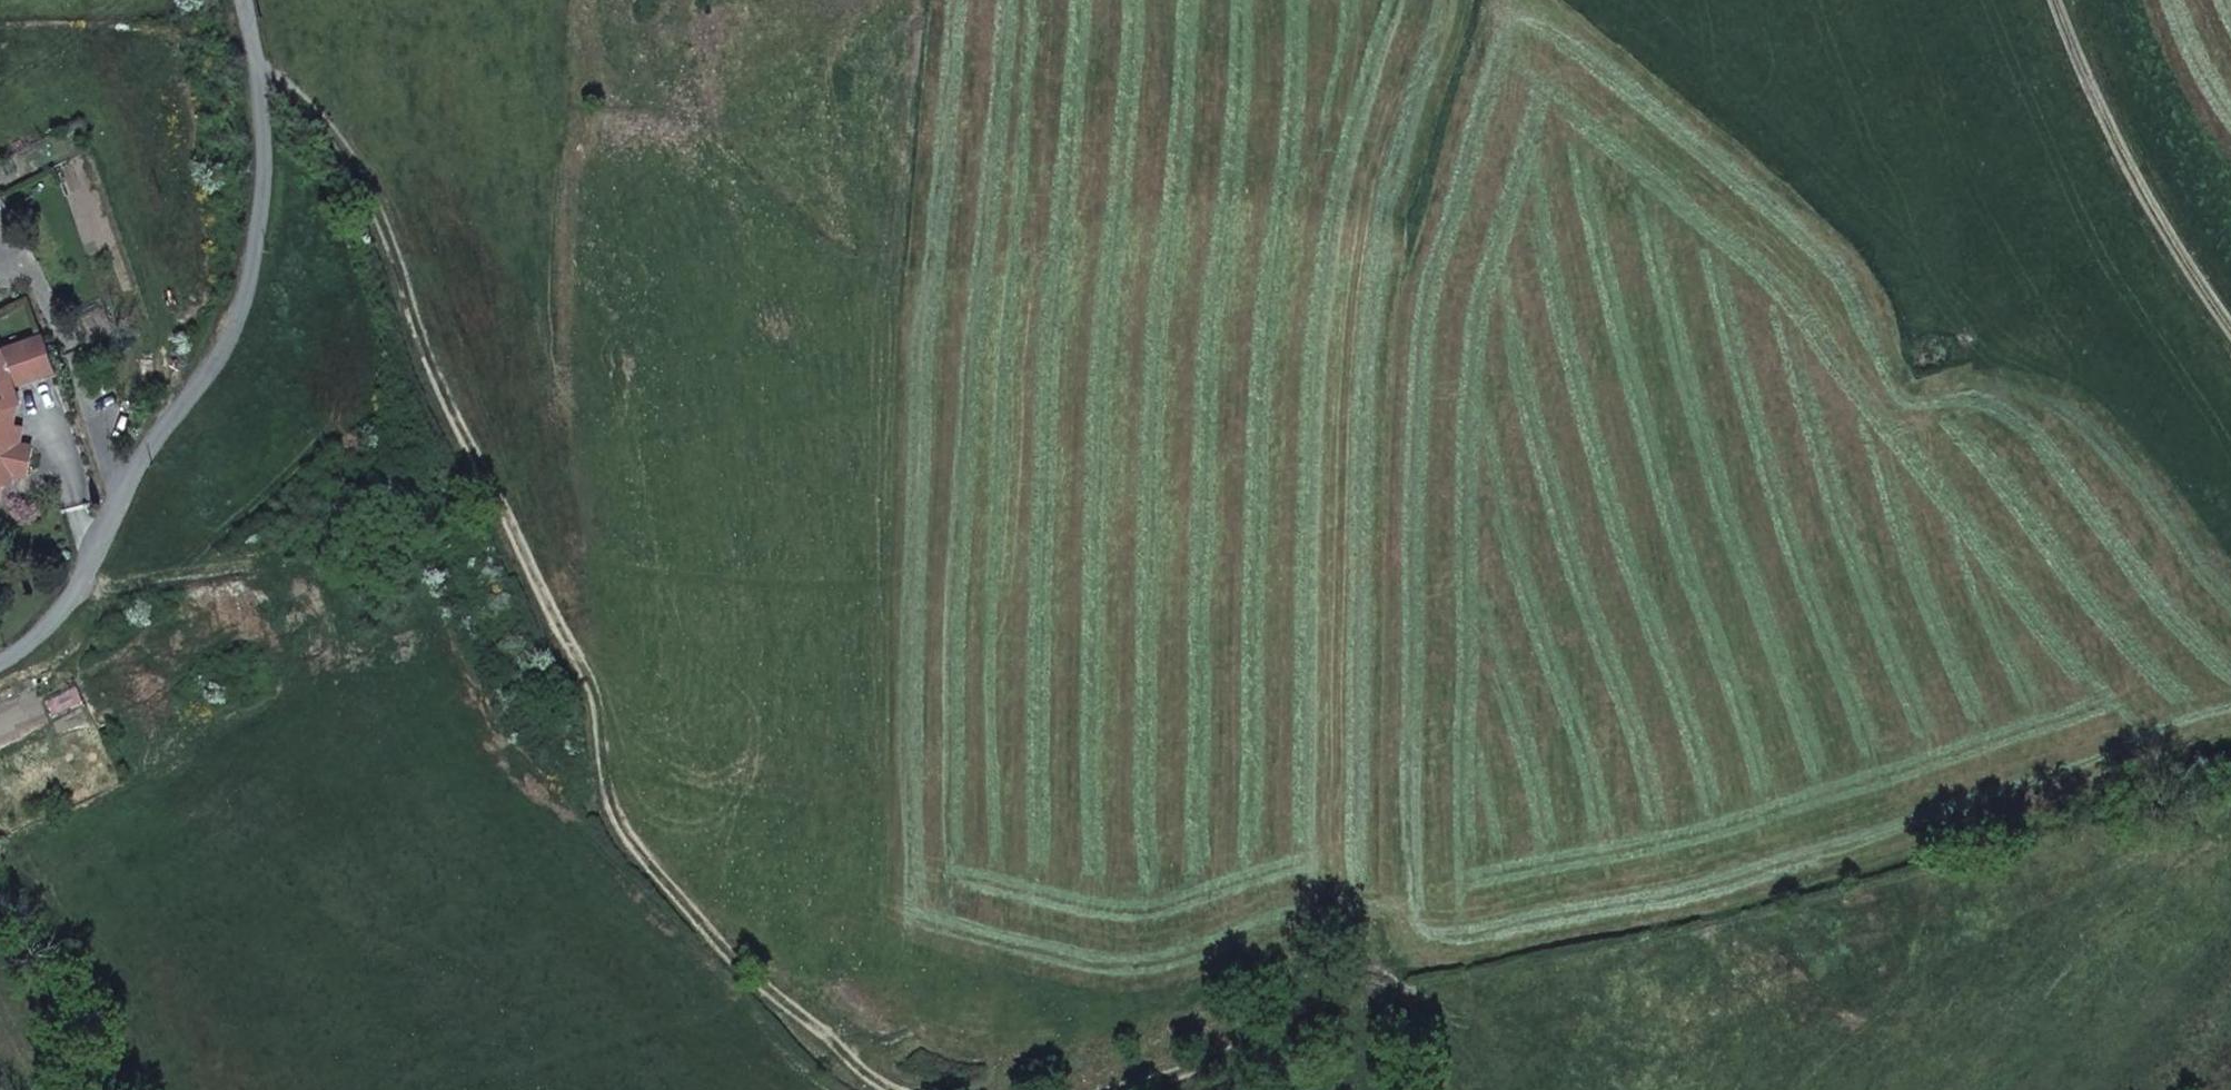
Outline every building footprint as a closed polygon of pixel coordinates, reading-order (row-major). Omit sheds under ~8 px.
[(53,344),(0,359),(0,491),(14,484),(27,485),(34,457),(20,453),(24,436),(15,434),(21,412),(24,411),(19,392),(64,380),(53,344)] [(44,702),(50,716),(82,703),(76,689),(44,702)]
